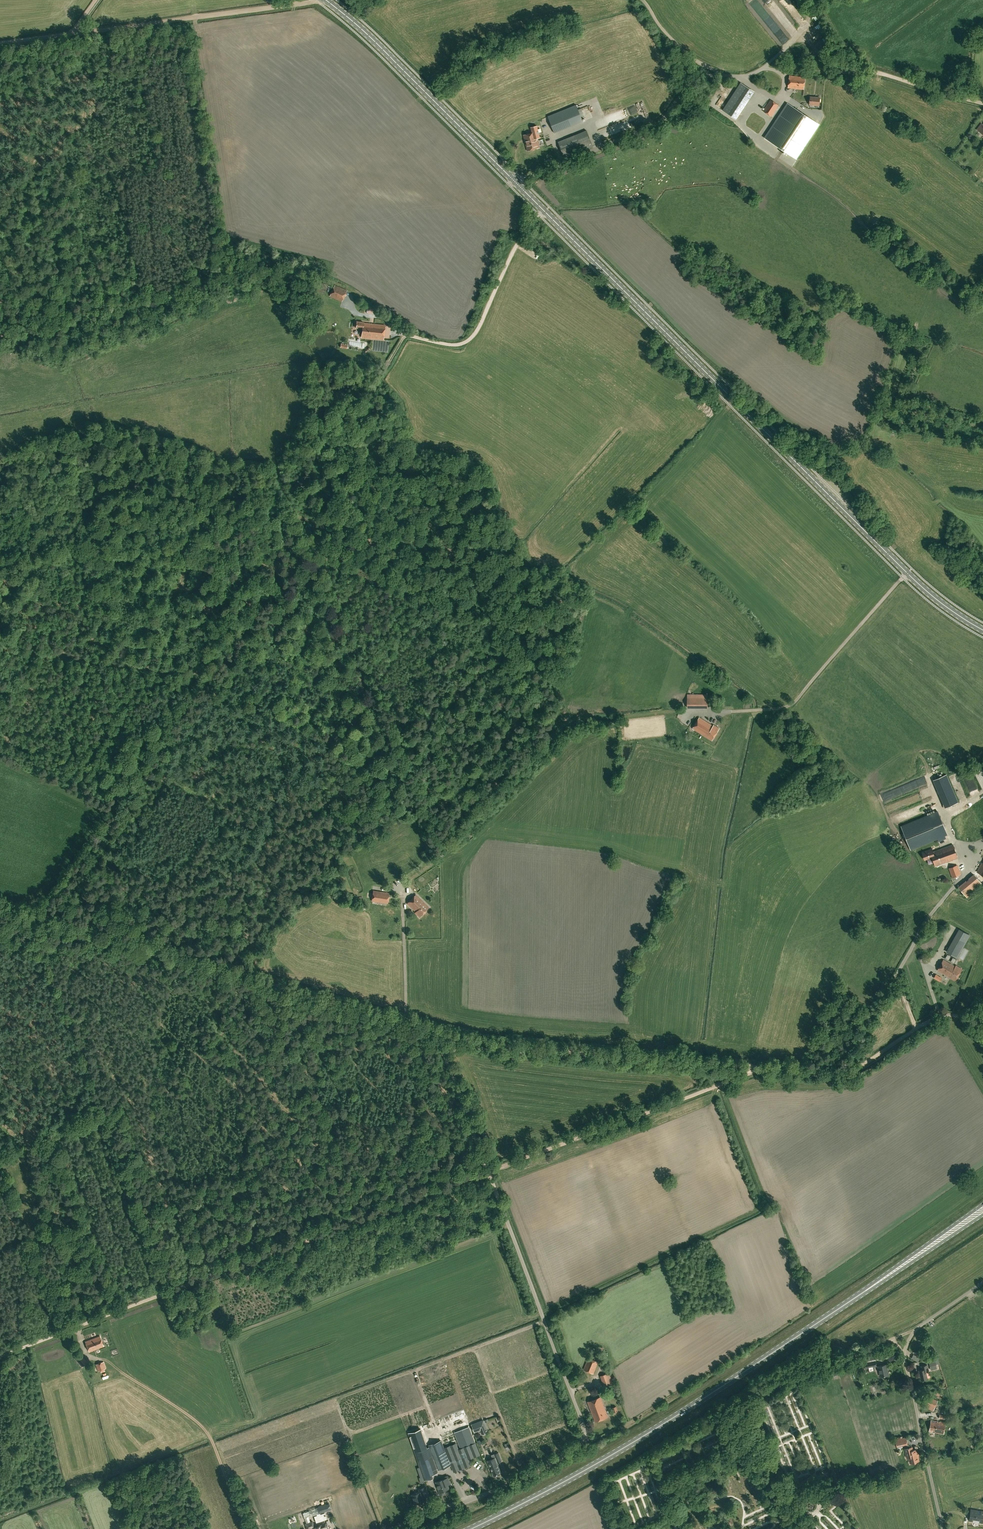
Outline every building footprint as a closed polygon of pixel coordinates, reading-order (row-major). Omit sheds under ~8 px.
[(789,75),(788,87),(804,89),(805,77),(789,75)] [(741,83),(737,89),(750,98),(754,92),(741,83)] [(759,103),(758,106),(763,109),(769,97),(761,93),(757,102),(759,103)] [(751,100),(745,97),(741,104),(747,107),(751,100)] [(809,104),(819,105),(820,98),(810,97),(809,104)] [(778,106),(770,100),(764,110),(772,116),(778,106)] [(788,103),(773,126),(786,135),(801,112),(788,103)] [(554,133),(583,121),(576,105),(548,116),(554,133)] [(807,116),(801,112),(793,124),(799,128),(807,116)] [(820,125),(807,116),(799,128),(793,124),(781,143),(768,134),(765,138),(797,160),(820,125)] [(537,125),(531,127),(534,138),(540,137),(537,125)] [(786,135),(772,125),(768,134),(781,143),(786,135)] [(587,130),(558,142),(565,158),(593,146),(587,130)] [(532,132),(523,135),(527,150),(539,147),(537,138),(534,138),(532,132)] [(347,290),(334,284),(330,293),(330,294),(329,296),(342,302),(347,290)] [(357,321),(356,327),(363,328),(361,337),(384,339),(385,325),(364,323),(364,322),(357,321)] [(688,697),(687,707),(707,708),(708,697),(688,697)] [(693,728),(712,740),(719,728),(713,725),(713,726),(699,717),(693,728)] [(946,775),(934,780),(945,806),(957,801),(946,775)] [(901,827),(910,849),(947,833),(938,811),(901,827)] [(953,844),(940,849),(945,862),(958,858),(953,844)] [(932,849),(922,852),(925,859),(932,857),(935,866),(945,862),(940,849),(933,851),(932,849)] [(961,874),(957,865),(949,868),(952,878),(961,874)] [(971,885),(964,890),(969,897),(976,892),(971,885)] [(389,893),(374,891),(372,901),(387,903),(389,893)] [(415,912),(419,917),(429,907),(416,894),(407,903),(415,912)] [(948,953),(957,958),(970,935),(961,930),(948,953)] [(956,966),(955,967),(944,960),(938,970),(955,980),(961,969),(956,966)] [(85,1341),(89,1351),(104,1346),(100,1336),(85,1341)] [(864,1362),(875,1360),(874,1355),(860,1358),(861,1363),(864,1363),(864,1362)] [(930,1365),(936,1364),(939,1364),(937,1357),(928,1359),(930,1365)] [(584,1369),(593,1373),(598,1362),(588,1358),(584,1369)] [(875,1360),(864,1362),(864,1363),(865,1369),(877,1366),(875,1360)] [(98,1371),(106,1368),(104,1361),(95,1364),(98,1371)] [(880,1376),(888,1374),(886,1364),(878,1366),(880,1376)] [(922,1369),(919,1370),(921,1379),(927,1378),(926,1371),(928,1370),(927,1364),(921,1366),(922,1369)] [(832,1377),(843,1372),(842,1370),(841,1366),(839,1367),(838,1367),(837,1367),(829,1370),(832,1377)] [(614,1384),(609,1372),(600,1375),(604,1387),(614,1384)] [(615,1396),(612,1387),(606,1388),(609,1397),(615,1396)] [(600,1397),(588,1401),(595,1421),(607,1416),(600,1397)] [(929,1397),(925,1406),(933,1410),(938,1401),(929,1397)] [(488,1432),(484,1419),(472,1424),(475,1433),(481,1431),(482,1434),(488,1432)] [(931,1420),(929,1431),(943,1434),(945,1422),(939,1421),(939,1423),(938,1422),(938,1421),(931,1420)] [(906,1438),(896,1440),(897,1446),(904,1445),(907,1444),(906,1438)] [(454,1471),(471,1465),(468,1458),(479,1454),(475,1443),(458,1449),(456,1443),(444,1447),(454,1471)] [(907,1444),(904,1445),(905,1448),(904,1449),(907,1458),(909,1457),(910,1463),(919,1461),(918,1457),(919,1457),(918,1454),(917,1454),(916,1449),(913,1450),(912,1447),(908,1448),(907,1444)] [(423,1476),(419,1478),(421,1483),(425,1481),(424,1480),(430,1478),(429,1475),(438,1473),(432,1455),(429,1447),(415,1452),(418,1460),(423,1476)] [(497,1464),(498,1464),(497,1462),(502,1461),(498,1452),(494,1454),(495,1457),(487,1461),(489,1467),(490,1467),(494,1475),(501,1472),(497,1464)] [(439,1495),(445,1493),(444,1490),(448,1489),(446,1483),(450,1482),(448,1476),(444,1477),(444,1478),(436,1481),(439,1490),(438,1491),(439,1495)] [(421,1492),(412,1495),(415,1504),(424,1501),(423,1497),(424,1497),(425,1496),(425,1494),(428,1493),(426,1486),(422,1488),(423,1491),(421,1492)] [(329,1503),(317,1507),(319,1513),(331,1509),(329,1503)] [(971,1509),(969,1520),(973,1521),(979,1522),(982,1523),(982,1511),(981,1510),(980,1513),(977,1513),(978,1510),(971,1509)] [(321,1524),(314,1527),(312,1521),(305,1524),(307,1528),(308,1528),(313,1527),(313,1528),(323,1528),(327,1527),(327,1526),(327,1525),(326,1524),(326,1523),(325,1523),(321,1524)]
